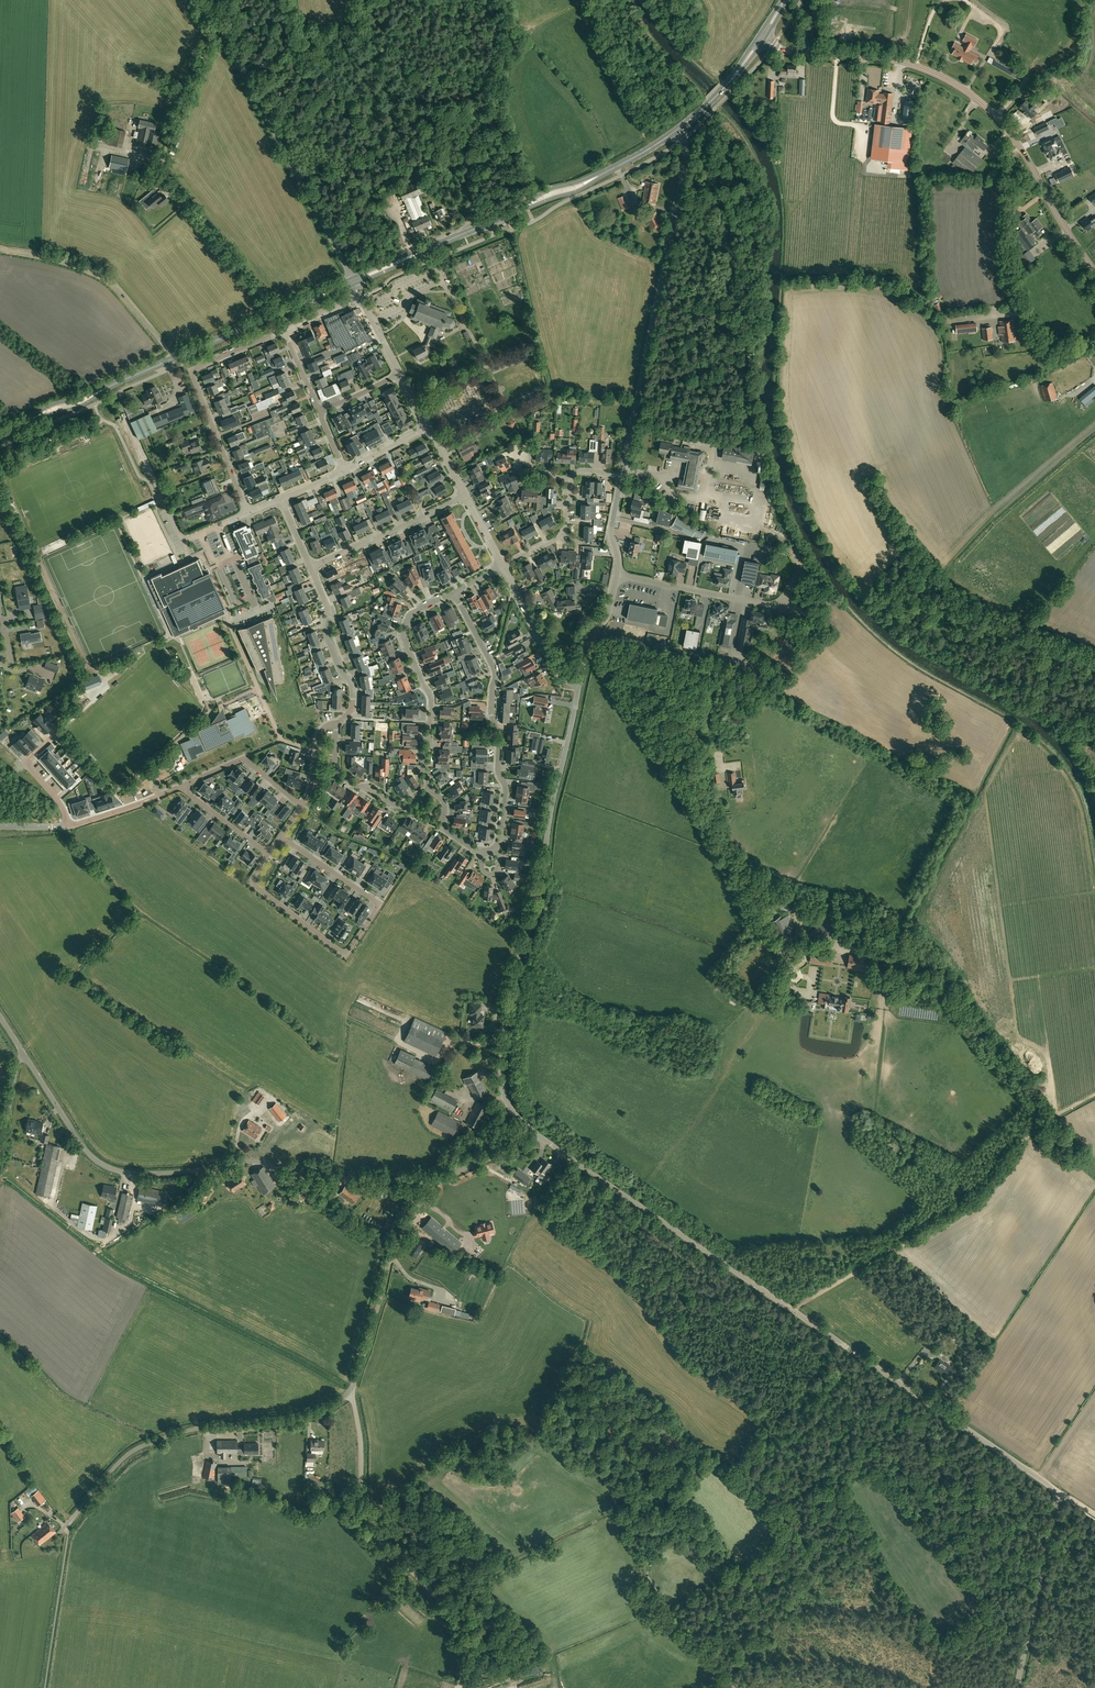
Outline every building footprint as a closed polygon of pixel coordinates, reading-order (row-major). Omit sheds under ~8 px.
[(515,31),(519,27),(514,22),(510,25),(515,31)] [(974,46),(977,40),(966,34),(963,40),(966,42),(963,48),(961,47),(959,50),(956,48),(953,54),(966,61),(968,58),(973,60),(976,55),(969,51),(972,45),(974,46)] [(1014,77),(1016,71),(995,59),(992,64),(1014,77)] [(798,77),(798,71),(795,71),(796,66),(787,66),(787,69),(779,69),(779,76),(785,76),(785,74),(787,74),(787,76),(798,77)] [(879,90),(868,89),(866,102),(876,104),(877,101),(880,102),(881,94),(878,94),(879,90)] [(893,94),(884,93),(883,94),(881,94),(880,102),(883,102),(880,122),(889,123),(893,94)] [(1026,101),(1019,106),(1022,109),(1026,114),(1027,116),(1029,115),(1031,117),(1036,113),(1034,111),(1034,110),(1033,109),(1029,104),(1028,103),(1026,101)] [(1018,111),(1011,116),(1015,121),(1020,117),(1019,115),(1020,114),(1018,111)] [(1051,112),(1041,117),(1044,123),(1054,118),(1051,112)] [(99,133),(98,133),(97,139),(105,141),(110,118),(102,117),(99,133)] [(1060,122),(1055,124),(1057,128),(1064,124),(1061,118),(1058,119),(1060,122)] [(156,123),(140,120),(138,127),(139,127),(154,131),(156,123)] [(1033,129),(1036,135),(1048,129),(1045,123),(1033,129)] [(906,128),(875,124),(872,146),(904,150),(906,128)] [(157,150),(161,133),(154,131),(139,127),(138,132),(135,131),(133,137),(137,138),(135,145),(157,150)] [(109,128),(106,144),(122,148),(126,131),(109,128)] [(975,138),(968,132),(962,139),(967,144),(974,148),(977,144),(979,145),(979,146),(984,150),(987,146),(982,142),(984,140),(977,135),(975,138)] [(1053,138),(1042,143),(1045,150),(1045,151),(1046,154),(1048,153),(1051,159),(1056,157),(1056,158),(1062,156),(1061,156),(1059,151),(1065,148),(1061,140),(1055,143),(1053,138)] [(967,144),(953,162),(970,176),(982,160),(972,152),(974,149),(974,148),(967,144)] [(127,172),(129,158),(111,155),(109,168),(127,172)] [(444,171),(441,165),(440,163),(428,169),(431,177),(444,171)] [(1063,172),(1056,175),(1059,182),(1073,175),(1069,167),(1062,171),(1063,172)] [(420,219),(427,216),(420,199),(428,196),(425,191),(429,190),(424,179),(399,190),(400,194),(398,195),(399,198),(401,202),(403,201),(404,201),(413,222),(420,219)] [(655,204),(659,184),(646,181),(645,190),(643,202),(655,204)] [(151,205),(153,208),(159,203),(161,206),(168,200),(164,195),(161,197),(157,192),(150,198),(147,194),(139,201),(146,209),(151,205)] [(626,201),(624,196),(618,198),(623,210),(630,207),(627,200),(626,201)] [(443,214),(446,213),(443,208),(441,209),(440,209),(436,211),(432,203),(429,204),(437,221),(444,218),(443,214)] [(656,213),(650,217),(646,219),(652,229),(662,224),(656,213)] [(1032,222),(1026,214),(1022,217),(1023,219),(1020,222),(1024,226),(1021,229),(1023,232),(1033,224),(1031,222),(1032,222)] [(420,219),(423,227),(431,224),(427,216),(420,219)] [(1094,226),(1094,217),(1090,221),(1088,217),(1081,222),(1087,231),(1093,226),(1094,227),(1094,226)] [(420,219),(413,222),(416,230),(423,227),(420,219)] [(1033,224),(1026,230),(1029,234),(1030,233),(1032,232),(1033,234),(1034,233),(1037,236),(1041,233),(1039,229),(1042,227),(1036,219),(1032,222),(1031,222),(1033,224)] [(1021,229),(1013,234),(1017,239),(1013,242),(1013,252),(1023,267),(1035,259),(1028,250),(1034,246),(1032,243),(1036,241),(1034,238),(1030,233),(1029,234),(1026,230),(1023,232),(1021,229)] [(692,296),(696,301),(704,295),(700,290),(692,296)] [(429,336),(431,337),(436,338),(439,329),(444,331),(446,326),(450,328),(453,326),(455,322),(453,319),(450,317),(452,312),(429,303),(430,299),(426,297),(424,301),(417,299),(415,304),(412,303),(409,311),(412,312),(410,318),(416,321),(416,323),(420,324),(421,322),(431,326),(428,335),(429,336)] [(328,321),(325,322),(331,337),(335,346),(343,347),(345,352),(367,340),(369,341),(371,340),(371,338),(370,335),(368,334),(367,335),(357,318),(358,318),(353,310),(345,314),(344,312),(342,311),(328,318),(328,320),(328,321)] [(1002,342),(1015,341),(1013,320),(999,321),(1000,326),(998,327),(999,335),(1001,334),(1002,342)] [(319,338),(327,334),(322,323),(314,327),(319,338)] [(991,327),(982,328),(983,340),(992,339),(991,327)] [(304,352),(313,348),(311,344),(307,346),(305,342),(311,339),(307,331),(296,336),(300,345),(301,345),(304,352)] [(428,345),(431,337),(429,336),(426,344),(423,345),(413,350),(413,351),(412,352),(414,354),(415,354),(417,359),(418,358),(420,362),(425,360),(423,356),(428,353),(431,351),(428,345)] [(273,353),(279,350),(276,343),(267,347),(268,349),(264,350),(267,359),(274,356),(273,353)] [(334,357),(337,364),(338,363),(348,359),(345,352),(334,357)] [(244,357),(241,358),(244,366),(246,370),(248,369),(247,365),(250,363),(248,359),(251,358),(249,353),(243,356),(244,357)] [(353,353),(347,357),(348,359),(350,364),(357,360),(353,353)] [(258,363),(266,360),(263,354),(255,358),(258,363)] [(364,363),(356,367),(363,381),(367,379),(366,377),(371,375),(368,371),(371,369),(372,371),(381,367),(374,355),(366,359),(367,362),(364,363)] [(274,368),(284,363),(282,356),(271,361),(274,368)] [(241,358),(235,361),(238,369),(244,366),(241,358)] [(316,363),(320,361),(318,358),(314,359),(315,361),(308,364),(311,371),(318,368),(316,363)] [(235,361),(229,364),(232,371),(236,370),(239,377),(237,378),(239,381),(240,383),(243,381),(243,380),(243,379),(240,372),(238,369),(235,361)] [(225,367),(220,369),(223,377),(226,376),(228,375),(225,367)] [(262,378),(274,372),(272,367),(260,373),(262,378)] [(450,376),(457,372),(454,367),(447,371),(450,376)] [(216,376),(219,375),(217,369),(209,372),(210,373),(202,376),(204,383),(214,379),(213,375),(215,374),(216,376)] [(347,380),(353,377),(350,370),(341,374),(344,381),(339,382),(343,391),(351,388),(347,380)] [(268,376),(272,385),(287,378),(285,372),(277,376),(278,378),(277,379),(274,373),(268,376)] [(324,377),(315,381),(316,381),(315,381),(317,385),(319,388),(321,387),(322,389),(328,386),(324,377)] [(287,378),(272,385),(274,388),(280,386),(281,387),(281,388),(278,389),(280,393),(285,391),(283,387),(290,384),(287,378)] [(207,387),(210,395),(219,391),(217,388),(222,385),(220,379),(213,382),(214,385),(207,387)] [(257,380),(251,382),(254,390),(260,388),(257,380)] [(322,400),(340,392),(336,382),(328,386),(322,389),(318,390),(322,400)] [(1052,383),(1040,386),(1045,401),(1057,398),(1052,383)] [(151,401),(152,404),(162,400),(161,396),(160,396),(155,386),(146,390),(147,393),(142,395),(143,398),(142,399),(144,402),(145,402),(145,403),(151,401)] [(386,389),(383,391),(387,397),(394,394),(396,393),(394,390),(395,390),(393,386),(387,390),(386,389)] [(498,387),(496,388),(494,389),(493,387),(488,389),(489,391),(486,393),(488,396),(491,395),(492,397),(496,395),(500,393),(498,387)] [(1080,399),(1083,403),(1084,405),(1094,396),(1094,387),(1080,399)] [(237,389),(232,390),(225,393),(224,393),(215,396),(217,401),(214,402),(217,408),(226,404),(225,400),(227,400),(226,397),(233,394),(238,393),(237,389)] [(281,401),(283,406),(289,403),(288,401),(296,397),(293,390),(285,394),(287,398),(281,401)] [(280,393),(272,396),(275,402),(282,399),(280,393)] [(182,406),(152,419),(149,413),(145,415),(143,408),(127,415),(139,439),(153,432),(158,431),(157,429),(156,426),(194,411),(187,394),(179,397),(182,406)] [(395,396),(394,394),(387,397),(382,400),(383,402),(386,401),(388,404),(397,399),(396,396),(395,396)] [(272,397),(265,399),(268,405),(275,402),(272,396),(272,397)] [(265,399),(256,403),(259,410),(268,406),(268,405),(265,399)] [(397,399),(388,404),(387,405),(390,411),(400,406),(399,404),(400,403),(397,399)] [(285,416),(283,417),(284,420),(287,418),(292,416),(291,414),(293,413),(301,409),(298,402),(291,405),(290,406),(290,407),(292,410),(288,412),(289,414),(289,415),(288,415),(286,416),(285,416)] [(364,406),(362,402),(360,403),(360,402),(356,404),(357,405),(356,405),(362,417),(366,414),(369,420),(369,419),(373,416),(374,417),(368,405),(365,407),(364,406)] [(247,407),(246,404),(245,404),(238,406),(237,405),(231,408),(229,407),(228,408),(226,404),(217,408),(219,414),(230,410),(231,413),(239,410),(247,407)] [(275,409),(270,411),(273,417),(278,415),(278,414),(280,413),(287,410),(286,408),(285,405),(283,406),(278,408),(275,409)] [(362,417),(356,405),(354,406),(354,405),(350,407),(350,408),(349,409),(351,413),(351,414),(352,416),(349,417),(353,425),(359,422),(357,419),(362,417)] [(400,406),(390,411),(393,417),(394,417),(404,412),(402,408),(401,408),(400,406)] [(228,415),(229,418),(221,421),(224,429),(233,425),(233,426),(240,423),(237,415),(241,413),(239,410),(231,413),(228,415)] [(406,415),(404,412),(394,417),(397,422),(406,418),(405,416),(406,415)] [(345,414),(342,416),(340,413),(339,414),(339,413),(334,415),(335,416),(332,418),(336,424),(335,425),(337,429),(338,428),(338,429),(343,427),(344,429),(351,425),(345,414)] [(299,426),(307,423),(303,414),(296,417),(291,419),(293,423),(298,422),(299,426)] [(408,417),(406,418),(397,422),(401,429),(406,427),(406,426),(412,422),(410,419),(408,417)] [(516,422),(510,419),(507,425),(513,428),(516,422)] [(266,420),(254,424),(258,433),(263,431),(265,435),(271,433),(268,426),(266,420)] [(381,431),(377,423),(373,425),(373,427),(374,430),(370,432),(375,443),(377,442),(377,443),(381,441),(380,440),(382,440),(379,435),(380,435),(380,434),(379,432),(381,431)] [(257,438),(265,435),(263,431),(258,433),(254,424),(251,426),(254,434),(255,434),(257,438)] [(301,433),(303,436),(298,438),(299,441),(312,436),(310,429),(301,433)] [(239,441),(246,438),(243,431),(233,436),(228,438),(231,446),(239,443),(239,441)] [(374,444),(375,443),(370,432),(363,435),(361,431),(358,433),(364,446),(368,444),(369,446),(370,446),(371,447),(375,445),(374,444)] [(360,441),(357,434),(350,438),(351,441),(346,444),(349,450),(348,451),(351,455),(352,454),(352,455),(359,451),(356,445),(358,444),(357,443),(360,441)] [(594,451),(598,451),(598,442),(598,440),(599,435),(595,434),(595,440),(590,440),(590,443),(594,444),(594,451)] [(305,442),(307,446),(315,442),(312,436),(299,441),(294,444),(295,447),(300,445),(300,444),(305,442)] [(198,451),(197,450),(201,448),(198,440),(189,443),(188,440),(181,443),(184,451),(190,448),(192,453),(198,451)] [(471,458),(470,457),(478,453),(471,440),(458,447),(464,460),(466,459),(466,460),(471,458)] [(603,440),(598,440),(598,442),(598,451),(603,451),(602,462),(611,463),(612,449),(605,448),(606,443),(603,443),(603,440)] [(670,459),(673,460),(679,461),(679,460),(688,462),(684,480),(680,480),(678,488),(696,491),(700,473),(699,473),(701,462),(702,462),(703,456),(702,456),(703,452),(699,451),(698,452),(690,450),(690,449),(673,446),(674,445),(661,442),(659,452),(668,454),(669,450),(672,451),(670,459)] [(419,454),(427,450),(424,443),(416,447),(409,451),(412,457),(419,454)] [(242,450),(246,448),(245,444),(239,446),(239,448),(233,451),(236,459),(244,456),(242,450)] [(737,458),(738,456),(753,459),(755,448),(740,445),(739,448),(725,445),(723,455),(737,458)] [(254,450),(254,451),(256,455),(267,450),(266,446),(254,450)] [(311,451),(307,453),(309,457),(314,454),(315,457),(315,458),(320,456),(320,455),(324,454),(321,447),(311,451)] [(576,459),(576,449),(570,449),(569,453),(558,452),(557,462),(570,463),(571,459),(576,459)] [(552,457),(553,450),(548,450),(548,451),(537,451),(536,461),(548,461),(548,457),(552,457)] [(594,462),(594,453),(580,452),(579,461),(594,462)] [(414,463),(416,466),(424,462),(426,466),(433,462),(430,454),(422,459),(414,463)] [(398,468),(407,463),(405,459),(402,460),(400,457),(394,460),(398,468)] [(502,471),(512,467),(508,460),(507,461),(505,457),(496,461),(500,468),(501,468),(502,471)] [(210,465),(208,459),(203,461),(203,459),(191,464),(193,467),(194,467),(197,474),(207,470),(206,467),(210,465)] [(283,468),(282,468),(284,471),(285,475),(289,483),(296,480),(292,472),(289,474),(284,463),(284,464),(282,459),(279,460),(283,468)] [(321,470),(329,466),(326,459),(318,463),(321,470)] [(258,470),(264,467),(265,467),(263,462),(256,465),(250,467),(248,461),(239,465),(241,472),(249,469),(250,473),(258,470)] [(387,463),(384,464),(391,478),(396,475),(394,473),(396,472),(390,461),(389,461),(386,462),(387,463)] [(189,466),(187,462),(175,467),(176,471),(189,466)] [(310,463),(304,466),(306,471),(312,469),(310,463)] [(380,467),(379,467),(383,474),(385,473),(389,479),(391,478),(384,464),(382,465),(381,464),(379,466),(380,467)] [(475,482),(484,478),(478,466),(469,471),(475,482)] [(426,467),(416,472),(418,476),(423,473),(428,471),(426,467)] [(277,470),(279,473),(277,474),(282,486),(289,483),(285,475),(282,477),(280,473),(284,471),(282,468),(277,470)] [(302,477),(299,469),(292,472),(296,480),(302,477)] [(372,470),(366,473),(373,487),(374,489),(377,493),(377,494),(381,493),(384,491),(386,490),(383,484),(381,486),(378,487),(376,484),(373,479),(376,478),(372,470)] [(427,485),(428,488),(432,486),(432,485),(435,483),(435,481),(442,478),(442,477),(443,477),(441,473),(440,474),(438,470),(425,477),(423,473),(418,476),(415,478),(417,481),(419,480),(421,483),(426,481),(428,484),(427,485)] [(366,473),(361,476),(365,483),(367,482),(370,488),(373,487),(366,473)] [(508,474),(499,478),(503,486),(507,484),(510,492),(513,490),(515,492),(518,488),(520,488),(517,483),(518,482),(515,475),(510,477),(508,474)] [(255,484),(256,486),(267,482),(265,477),(260,479),(260,478),(254,481),(252,475),(244,478),(247,487),(255,484)] [(399,481),(394,483),(395,486),(404,482),(401,475),(397,477),(399,481)] [(220,490),(215,477),(205,481),(210,494),(220,490)] [(382,481),(383,484),(386,490),(387,490),(391,488),(395,486),(394,483),(389,485),(386,479),(382,481)] [(358,497),(357,495),(358,495),(355,488),(357,487),(354,480),(348,482),(354,497),(357,503),(366,499),(364,494),(358,497)] [(487,489),(492,487),(489,480),(479,486),(480,489),(476,491),(480,499),(490,494),(487,489)] [(590,492),(594,493),(595,482),(591,481),(591,480),(588,480),(588,481),(587,481),(587,488),(583,488),(583,497),(590,497),(590,492)] [(269,488),(268,485),(267,482),(256,486),(257,489),(250,492),(253,499),(263,495),(261,491),(266,489),(269,488)] [(345,492),(346,492),(347,495),(349,494),(351,498),(354,497),(348,482),(342,485),(345,492)] [(605,498),(605,490),(602,489),(602,482),(595,482),(594,493),(598,493),(598,498),(605,498)] [(422,496),(429,493),(430,495),(436,491),(438,495),(447,491),(443,483),(435,488),(434,485),(435,485),(435,484),(428,488),(419,493),(413,496),(416,502),(422,499),(421,498),(422,497),(422,496)] [(419,493),(417,490),(416,491),(414,492),(411,486),(408,487),(413,496),(419,493)] [(339,503),(336,496),(338,495),(335,488),(329,490),(335,504),(336,504),(339,503)] [(554,488),(547,488),(546,496),(549,497),(549,508),(555,506),(555,503),(556,503),(557,493),(554,492),(554,488)] [(498,492),(494,495),(493,495),(495,499),(504,494),(505,494),(504,493),(499,491),(497,489),(498,492)] [(336,515),(339,513),(336,504),(335,504),(329,490),(324,493),(327,500),(329,499),(336,515)] [(513,499),(517,504),(518,508),(519,507),(518,504),(517,504),(520,500),(530,500),(530,490),(523,490),(523,493),(517,493),(513,499)] [(541,504),(541,496),(538,496),(538,491),(530,490),(530,500),(535,501),(534,510),(540,509),(541,504)] [(400,497),(407,510),(413,507),(409,499),(405,501),(403,495),(400,497)] [(204,500),(203,496),(191,501),(192,504),(204,500)] [(218,497),(182,511),(185,519),(205,511),(208,520),(221,515),(218,508),(216,508),(214,503),(219,501),(218,497)] [(407,510),(400,497),(398,498),(400,503),(396,505),(400,513),(407,510)] [(503,517),(511,513),(509,508),(510,507),(508,502),(506,497),(499,500),(501,505),(497,507),(500,512),(503,517)] [(344,498),(340,500),(344,510),(348,508),(348,507),(344,498)] [(392,508),(387,498),(384,499),(389,510),(392,508)] [(633,500),(631,507),(641,509),(642,505),(645,506),(647,500),(640,499),(640,502),(633,500)] [(154,500),(147,503),(140,506),(142,510),(148,507),(156,504),(154,500)] [(297,511),(305,508),(302,501),(294,504),(297,511)] [(358,512),(365,508),(363,502),(356,506),(358,512)] [(588,502),(588,505),(582,505),(581,511),(596,512),(596,505),(602,506),(602,502),(593,502),(588,502)] [(370,519),(374,516),(369,506),(365,508),(370,519)] [(379,508),(385,520),(391,517),(388,510),(384,512),(382,507),(379,508)] [(637,521),(642,522),(652,524),(654,520),(643,517),(640,517),(642,510),(631,507),(632,508),(631,514),(638,516),(637,521)] [(305,508),(297,511),(300,518),(308,514),(305,508)] [(385,520),(379,508),(376,509),(379,514),(375,516),(379,523),(385,520)] [(673,515),(660,509),(656,524),(670,527),(673,515)] [(315,511),(308,514),(300,518),(303,524),(311,521),(309,517),(313,516),(317,515),(315,511)] [(455,518),(452,512),(441,518),(444,523),(455,518)] [(322,521),(327,519),(326,515),(314,520),(315,524),(322,521)] [(343,540),(344,540),(344,541),(348,539),(347,538),(350,537),(346,529),(343,523),(346,522),(343,515),(336,518),(339,525),(340,525),(342,531),(339,532),(343,540)] [(546,518),(550,526),(556,523),(552,515),(546,518)] [(677,516),(673,525),(693,536),(694,534),(701,538),(705,531),(677,516)] [(357,518),(363,531),(370,528),(366,520),(362,522),(360,517),(357,518)] [(264,521),(253,525),(257,534),(268,529),(277,525),(274,518),(264,522),(264,521)] [(363,531),(357,518),(355,519),(357,524),(353,526),(357,534),(363,531)] [(447,529),(456,524),(454,519),(455,518),(444,523),(442,524),(445,530),(447,529)] [(550,526),(546,518),(540,521),(544,529),(550,526)] [(519,531),(522,530),(522,531),(527,539),(532,536),(528,528),(528,527),(527,524),(521,527),(518,523),(516,525),(519,531)] [(459,529),(456,524),(447,529),(450,534),(459,529)] [(534,524),(528,527),(528,528),(532,536),(538,532),(534,524)] [(246,525),(233,530),(246,559),(249,558),(250,561),(259,557),(263,555),(262,552),(265,551),(258,536),(256,536),(253,529),(251,529),(250,526),(247,528),(246,525)] [(277,525),(268,529),(268,530),(270,534),(267,536),(270,543),(277,540),(278,541),(276,546),(276,548),(284,545),(282,541),(281,539),(282,538),(277,526),(277,525)] [(313,552),(314,551),(315,553),(321,550),(317,541),(320,540),(314,526),(311,527),(314,535),(312,536),(313,541),(310,542),(313,548),(312,548),(313,552)] [(337,531),(335,526),(332,528),(333,532),(336,538),(340,536),(337,530),(337,531)] [(417,532),(423,545),(429,542),(429,543),(434,541),(429,530),(426,532),(424,529),(423,528),(417,531),(417,532)] [(512,543),(518,540),(517,538),(518,537),(513,529),(510,531),(500,537),(504,544),(511,541),(512,543)] [(465,539),(460,531),(449,537),(454,545),(465,539)] [(423,545),(417,532),(416,533),(416,532),(410,534),(410,535),(409,536),(411,540),(408,541),(415,556),(420,553),(417,548),(423,545)] [(333,537),(331,538),(329,533),(320,537),(322,541),(324,541),(326,548),(336,544),(333,537)] [(641,538),(636,537),(635,542),(631,541),(629,554),(630,554),(630,555),(635,556),(635,555),(637,555),(641,538)] [(395,543),(400,554),(405,552),(407,556),(413,553),(407,542),(404,544),(402,539),(401,540),(401,539),(398,540),(398,541),(395,543)] [(469,547),(465,539),(454,545),(458,553),(469,547)] [(702,542),(685,539),(683,552),(687,552),(686,557),(699,559),(702,542)] [(400,554),(395,543),(392,544),(391,543),(388,544),(389,545),(388,546),(390,550),(387,552),(392,563),(398,560),(396,556),(400,554)] [(738,550),(707,543),(704,556),(735,562),(738,550)] [(592,547),(583,546),(583,550),(585,551),(584,555),(583,555),(582,568),(591,569),(592,556),(593,556),(593,551),(592,551),(592,547)] [(284,557),(292,554),(289,547),(281,551),(282,554),(278,556),(274,558),(275,561),(279,559),(284,557)] [(378,548),(375,550),(381,562),(383,561),(385,564),(387,563),(388,565),(391,563),(389,557),(386,559),(380,548),(378,549),(378,548)] [(381,562),(375,550),(371,551),(372,552),(370,553),(375,564),(372,565),(375,571),(378,570),(377,568),(379,566),(378,563),(381,562)] [(470,550),(461,554),(464,560),(473,555),(470,550)] [(571,569),(573,569),(573,578),(579,578),(579,569),(579,562),(575,561),(576,552),(572,551),(572,552),(562,551),(562,561),(571,562),(571,569)] [(558,561),(555,554),(551,556),(549,553),(544,555),(545,557),(539,560),(543,568),(554,562),(554,563),(555,563),(555,564),(559,563),(558,561)] [(292,554),(284,557),(286,564),(295,561),(292,554)] [(464,560),(462,560),(465,566),(466,565),(476,560),(473,555),(464,560)] [(254,583),(256,582),(258,587),(256,588),(258,593),(260,592),(262,598),(269,596),(272,603),(277,601),(259,557),(250,561),(252,566),(248,568),(250,572),(251,572),(254,577),(252,578),(254,583)] [(445,567),(448,565),(446,562),(445,559),(444,558),(440,561),(442,565),(443,564),(445,567)] [(668,565),(669,565),(668,573),(678,575),(678,571),(685,572),(686,563),(680,561),(681,560),(670,558),(670,559),(668,565)] [(162,598),(164,603),(158,606),(173,637),(193,628),(193,629),(196,627),(196,628),(198,627),(198,626),(225,614),(223,608),(225,608),(209,572),(205,574),(203,570),(204,569),(199,559),(177,569),(180,575),(164,582),(167,587),(160,590),(163,598),(162,598)] [(476,560),(466,565),(469,570),(480,564),(477,559),(476,560)] [(741,582),(755,585),(759,563),(745,560),(741,582)] [(418,565),(420,573),(421,573),(421,576),(424,575),(425,579),(428,579),(428,580),(429,580),(430,581),(433,580),(433,579),(434,579),(431,566),(426,567),(425,563),(418,565)] [(538,581),(543,578),(537,568),(534,570),(530,563),(522,567),(528,579),(535,575),(538,581)] [(710,564),(706,563),(702,566),(701,572),(706,573),(706,569),(707,569),(709,569),(710,564)] [(340,571),(343,570),(341,566),(338,567),(336,569),(336,568),(326,573),(329,580),(339,575),(338,572),(340,571)] [(419,577),(413,566),(407,570),(408,572),(403,575),(410,587),(418,582),(415,578),(416,577),(415,576),(418,575),(419,577)] [(450,578),(444,566),(440,568),(441,570),(437,573),(442,583),(443,583),(444,583),(447,582),(447,581),(448,580),(448,579),(450,578)] [(297,567),(289,570),(291,574),(287,576),(286,575),(283,577),(284,580),(300,573),(297,567)] [(716,584),(728,586),(730,579),(728,578),(728,576),(732,577),(733,570),(724,568),(722,577),(714,576),(713,583),(716,583),(716,584)] [(295,583),(303,580),(300,573),(284,580),(286,583),(289,582),(289,581),(293,579),(295,583)] [(402,582),(395,575),(391,579),(394,582),(392,583),(394,585),(391,589),(396,593),(398,591),(403,596),(407,591),(400,585),(402,582)] [(766,585),(765,592),(772,593),(773,588),(776,588),(777,588),(778,588),(779,583),(778,582),(778,580),(767,577),(767,576),(761,575),(760,580),(765,581),(764,582),(766,585)] [(352,586),(350,587),(349,584),(343,587),(340,582),(331,585),(335,593),(338,592),(339,596),(346,593),(354,589),(352,586)] [(576,608),(581,608),(581,603),(577,603),(575,586),(565,587),(566,594),(570,594),(571,600),(565,600),(565,605),(566,604),(567,611),(569,609),(570,609),(570,610),(576,610),(576,608)] [(17,596),(18,601),(21,601),(22,607),(30,606),(27,587),(22,588),(19,589),(20,595),(17,596)] [(297,597),(305,594),(302,587),(294,591),(297,597)] [(356,596),(362,593),(359,587),(357,588),(354,589),(346,593),(347,596),(341,598),(344,607),(351,604),(349,599),(356,596)] [(483,599),(487,606),(493,603),(491,601),(495,598),(496,597),(497,596),(498,595),(497,594),(494,588),(492,590),(490,587),(482,591),(486,597),(483,599)] [(565,609),(567,611),(566,604),(565,605),(565,600),(557,601),(557,602),(557,603),(553,596),(554,595),(551,589),(542,594),(545,600),(548,599),(553,609),(558,609),(558,611),(564,611),(564,610),(565,609)] [(305,594),(297,597),(300,604),(308,600),(305,594)] [(390,607),(399,611),(401,604),(394,602),(396,598),(387,594),(385,599),(387,600),(387,602),(387,603),(386,606),(390,607)] [(482,611),(486,609),(482,602),(479,603),(475,595),(468,599),(473,609),(478,606),(481,611),(482,611)] [(692,599),(691,601),(687,600),(685,608),(689,609),(688,612),(697,614),(699,603),(696,603),(697,602),(696,601),(696,600),(692,599)] [(627,619),(654,624),(658,609),(630,603),(627,619)] [(36,618),(46,616),(44,605),(34,606),(36,618)] [(719,606),(719,607),(714,606),(713,614),(712,617),(725,620),(720,645),(731,647),(736,621),(729,619),(730,614),(727,613),(728,608),(723,608),(723,606),(723,605),(721,605),(720,605),(719,606)] [(384,609),(382,615),(384,616),(389,617),(390,614),(397,617),(399,611),(390,607),(388,611),(384,609)] [(453,620),(457,618),(452,607),(445,611),(449,618),(445,620),(449,627),(455,624),(453,620)] [(307,608),(301,610),(299,611),(301,618),(309,614),(307,608)] [(756,621),(760,622),(759,625),(767,627),(768,622),(769,622),(770,615),(765,614),(765,616),(765,615),(765,613),(752,611),(750,619),(743,618),(737,650),(748,652),(753,628),(750,627),(752,622),(756,623),(756,621)] [(384,616),(382,615),(377,613),(376,618),(375,618),(373,622),(373,623),(388,628),(389,625),(390,625),(391,623),(391,622),(383,619),(384,616)] [(657,613),(654,624),(665,626),(667,615),(657,613)] [(309,614),(301,618),(297,620),(294,621),(295,624),(299,623),(299,622),(303,621),(304,624),(312,621),(309,614)] [(348,614),(345,615),(346,618),(339,621),(341,627),(349,624),(353,623),(351,619),(350,619),(348,614)] [(437,629),(444,626),(438,614),(430,618),(434,624),(430,626),(435,633),(438,632),(437,629)] [(495,626),(493,621),(495,620),(492,614),(486,617),(487,620),(481,624),(485,631),(495,626)] [(249,627),(238,629),(241,637),(243,636),(245,641),(244,641),(244,642),(245,641),(247,646),(246,646),(250,656),(251,655),(254,660),(252,660),(253,661),(254,660),(256,665),(254,665),(257,670),(263,667),(264,669),(265,673),(266,673),(270,682),(273,681),(273,683),(284,681),(283,676),(281,676),(281,671),(282,671),(280,671),(280,666),(281,666),(279,656),(278,656),(277,651),(278,651),(278,650),(277,650),(276,645),(278,645),(276,635),(274,635),(274,630),(275,630),(274,630),(273,625),(274,624),(273,616),(263,621),(260,622),(261,625),(249,627)] [(422,636),(428,633),(422,622),(415,626),(419,635),(415,637),(419,643),(424,640),(422,636)] [(375,642),(381,639),(380,636),(381,632),(385,634),(387,628),(388,628),(373,623),(373,624),(374,627),(375,627),(373,634),(374,638),(371,639),(370,637),(370,636),(369,632),(366,633),(370,643),(375,642)] [(349,624),(341,627),(344,633),(351,630),(352,633),(355,632),(359,631),(358,629),(354,630),(353,626),(350,628),(349,624)] [(308,636),(309,640),(317,637),(315,631),(312,632),(311,629),(303,632),(299,633),(289,636),(291,640),(292,639),(300,636),(303,637),(305,637),(308,636)] [(700,631),(687,629),(683,647),(697,649),(700,631)] [(506,642),(509,649),(511,647),(516,645),(514,642),(522,637),(519,630),(508,636),(509,640),(506,642)] [(347,646),(355,643),(353,640),(356,639),(355,636),(360,634),(359,631),(355,632),(352,633),(351,634),(352,637),(345,640),(347,646)] [(20,636),(22,644),(22,643),(42,640),(40,632),(31,633),(31,632),(21,633),(21,636),(20,636)] [(454,637),(450,639),(453,647),(458,645),(459,647),(468,643),(466,637),(464,637),(463,634),(459,635),(454,637)] [(311,650),(312,649),(313,649),(312,646),(319,643),(317,637),(309,640),(311,643),(308,644),(311,650)] [(380,646),(382,650),(392,646),(390,640),(382,642),(381,639),(375,642),(377,647),(380,646)] [(356,647),(355,643),(347,646),(349,652),(357,649),(358,653),(360,652),(361,651),(359,646),(356,647)] [(425,662),(430,660),(431,662),(435,660),(434,658),(435,658),(432,653),(437,651),(435,647),(441,645),(440,643),(434,645),(428,648),(430,651),(422,654),(425,662)] [(469,645),(468,643),(459,647),(454,649),(458,659),(460,658),(465,656),(464,652),(471,649),(470,649),(471,648),(472,647),(471,645),(470,644),(469,645)] [(515,651),(518,658),(516,659),(516,660),(512,662),(514,665),(517,663),(523,660),(521,657),(528,653),(524,646),(522,647),(520,643),(516,645),(511,647),(512,648),(514,652),(515,651)] [(382,660),(384,659),(387,658),(388,658),(387,655),(394,652),(392,646),(382,650),(379,651),(381,655),(380,655),(382,660)] [(557,646),(554,648),(555,651),(556,650),(559,657),(564,655),(562,648),(558,650),(557,646)] [(316,658),(323,655),(321,649),(313,652),(312,649),(311,650),(309,650),(312,656),(314,655),(316,658)] [(365,657),(363,651),(361,651),(360,652),(361,655),(353,658),(356,664),(363,661),(362,658),(365,657)] [(323,655),(316,658),(317,662),(314,663),(316,669),(319,667),(318,664),(326,661),(323,655)] [(444,665),(445,664),(451,662),(449,656),(429,664),(431,667),(427,669),(430,675),(441,671),(440,667),(444,665)] [(464,668),(469,667),(478,663),(476,656),(468,659),(467,656),(465,656),(460,658),(464,668)] [(389,661),(387,658),(384,659),(382,660),(380,661),(381,664),(384,663),(383,662),(385,661),(387,665),(390,664),(391,667),(401,663),(398,658),(389,661)] [(523,660),(517,663),(520,670),(522,670),(523,673),(531,669),(531,670),(536,668),(532,660),(527,663),(525,659),(523,660)] [(370,670),(379,668),(377,664),(371,666),(369,666),(367,663),(365,664),(363,661),(356,664),(358,670),(366,667),(367,671),(370,670)] [(45,667),(57,672),(59,666),(47,662),(45,667)] [(734,662),(731,667),(742,672),(744,668),(734,662)] [(388,668),(392,678),(395,676),(397,675),(396,672),(403,669),(401,663),(391,667),(388,668)] [(466,678),(466,680),(475,676),(474,673),(481,670),(478,663),(469,667),(464,669),(468,677),(466,678)] [(319,667),(316,669),(319,674),(322,673),(323,677),(331,674),(328,668),(321,671),(319,667)] [(373,669),(370,670),(367,671),(368,675),(360,676),(361,682),(369,681),(368,677),(371,677),(371,675),(374,674),(373,669)] [(527,684),(533,681),(535,686),(541,683),(542,684),(542,685),(543,685),(544,685),(545,685),(546,685),(546,684),(546,683),(546,682),(541,673),(536,675),(535,672),(524,678),(527,684)] [(445,680),(448,679),(448,677),(446,673),(440,676),(441,679),(434,682),(437,688),(447,685),(445,680)] [(322,688),(327,686),(325,683),(333,680),(331,674),(323,677),(320,678),(322,683),(318,685),(319,689),(322,688)] [(38,678),(34,677),(30,675),(29,678),(29,677),(26,684),(31,685),(30,688),(32,688),(32,687),(37,689),(36,690),(41,691),(45,680),(41,679),(38,678)] [(87,689),(101,683),(97,675),(83,681),(87,689)] [(398,682),(399,685),(408,682),(406,675),(399,678),(397,675),(395,676),(392,678),(391,678),(393,684),(398,682)] [(482,685),(482,684),(477,684),(477,681),(478,680),(477,677),(472,678),(465,681),(465,680),(460,682),(461,687),(467,685),(467,687),(471,687),(471,691),(482,692),(482,688),(483,687),(483,686),(483,685),(482,685)] [(372,680),(369,681),(361,682),(362,689),(370,688),(370,690),(379,689),(379,687),(375,688),(375,687),(373,688),(372,680)] [(404,691),(411,688),(408,682),(399,685),(400,688),(396,690),(398,696),(405,694),(404,691)] [(324,690),(328,690),(328,694),(333,694),(341,695),(342,688),(330,688),(329,685),(327,686),(322,688),(323,691),(324,690)] [(442,701),(453,697),(449,687),(441,690),(442,693),(439,694),(442,701)] [(362,695),(362,701),(370,702),(370,701),(370,698),(373,698),(373,691),(370,692),(370,695),(362,695)] [(390,703),(398,704),(398,703),(406,700),(408,704),(409,704),(417,704),(417,701),(418,700),(415,693),(411,695),(410,692),(405,694),(398,696),(389,700),(390,703)] [(341,701),(333,701),(333,704),(330,704),(329,711),(332,711),(332,707),(341,708),(341,701)] [(549,722),(550,717),(548,716),(550,710),(548,710),(549,707),(539,705),(538,708),(540,708),(539,715),(542,715),(541,720),(549,722)] [(469,715),(471,715),(471,718),(482,719),(482,711),(479,711),(479,706),(469,706),(469,715)] [(454,714),(454,707),(447,707),(446,710),(440,710),(440,717),(450,717),(450,713),(454,714)] [(188,761),(198,757),(198,756),(207,751),(207,750),(234,738),(235,739),(245,735),(245,736),(255,732),(251,722),(249,722),(247,719),(249,718),(245,708),(235,713),(236,714),(226,718),(225,718),(224,716),(216,720),(216,722),(198,730),(191,734),(193,739),(191,740),(191,739),(180,744),(188,761)] [(370,708),(362,708),(361,714),(369,715),(369,718),(372,718),(373,712),(370,712),(370,708)] [(417,717),(418,709),(406,709),(406,712),(402,712),(402,719),(411,720),(411,716),(417,717)] [(40,715),(33,721),(38,726),(37,727),(39,729),(40,729),(44,733),(51,727),(48,723),(51,721),(46,716),(44,718),(40,715)] [(351,724),(351,731),(359,731),(359,727),(362,727),(363,721),(359,721),(359,724),(351,724)] [(439,733),(450,734),(449,734),(449,729),(450,729),(452,727),(452,723),(444,722),(444,727),(439,727),(439,733)] [(517,743),(518,731),(517,731),(517,724),(510,724),(509,731),(508,731),(507,743),(517,743)] [(403,729),(403,735),(410,736),(410,733),(417,733),(417,726),(407,725),(407,729),(403,729)] [(31,730),(21,739),(30,748),(30,749),(35,744),(31,740),(36,736),(31,730)] [(362,741),(362,735),(359,734),(359,731),(351,731),(350,737),(359,737),(358,741),(362,741)] [(458,746),(458,742),(453,742),(453,734),(450,734),(439,733),(439,734),(440,734),(440,740),(444,740),(444,745),(462,746),(458,746)] [(403,735),(402,746),(416,746),(416,739),(410,739),(410,736),(403,735)] [(543,747),(545,739),(534,737),(531,748),(537,750),(538,747),(543,748),(543,747)] [(21,738),(11,747),(15,752),(20,748),(25,753),(30,748),(21,739),(21,738)] [(346,745),(346,747),(345,746),(345,750),(346,750),(346,752),(363,753),(364,747),(362,747),(362,742),(349,741),(349,745),(346,745)] [(46,753),(41,758),(45,763),(53,755),(54,754),(50,750),(52,747),(50,744),(43,750),(46,753)] [(450,753),(457,753),(457,752),(462,752),(462,746),(444,745),(444,750),(439,750),(439,756),(438,756),(449,757),(449,752),(450,753)] [(476,756),(486,756),(486,754),(487,754),(487,750),(486,750),(486,749),(481,749),(480,748),(479,748),(479,745),(472,745),(472,752),(470,752),(470,756),(476,756)] [(506,762),(515,762),(515,755),(519,755),(519,747),(511,747),(511,751),(507,751),(506,762)] [(537,751),(542,753),(541,756),(538,755),(536,760),(543,762),(543,763),(548,764),(548,763),(551,749),(543,747),(543,748),(538,747),(537,750),(537,751)] [(288,762),(290,763),(296,764),(296,763),(303,765),(305,758),(298,756),(299,752),(292,750),(288,762)] [(399,757),(401,757),(401,760),(402,761),(402,764),(409,764),(409,761),(414,761),(415,754),(406,753),(407,750),(399,750),(399,757)] [(535,761),(525,759),(526,754),(524,753),(522,760),(523,760),(522,764),(534,767),(535,761)] [(53,755),(45,763),(50,767),(58,760),(53,755)] [(273,758),(271,759),(267,755),(264,758),(263,757),(261,761),(261,762),(266,766),(266,767),(269,770),(273,766),(276,768),(281,763),(280,762),(281,760),(275,755),(273,758)] [(448,757),(438,756),(437,763),(442,763),(442,768),(450,769),(450,764),(449,762),(447,762),(448,757)] [(486,763),(487,763),(487,759),(486,759),(486,756),(476,756),(476,760),(471,759),(471,767),(478,767),(479,764),(481,763),(486,763)] [(351,766),(349,769),(353,772),(355,773),(356,772),(360,775),(365,769),(354,762),(354,757),(348,757),(348,763),(350,763),(349,765),(351,766)] [(384,780),(384,775),(388,775),(389,759),(382,758),(382,768),(376,768),(375,780),(384,780)] [(58,760),(50,767),(54,772),(62,765),(58,760)] [(62,765),(54,772),(59,777),(67,770),(62,765)] [(243,773),(243,772),(242,771),(243,770),(239,767),(239,768),(237,768),(235,771),(233,770),(228,776),(235,781),(234,782),(233,781),(229,787),(235,792),(241,784),(239,782),(245,774),(243,773)] [(480,770),(480,767),(478,767),(471,767),(471,770),(474,770),(474,777),(475,777),(487,777),(488,771),(481,771),(480,770)] [(534,768),(525,767),(524,770),(517,769),(516,776),(526,778),(532,779),(533,775),(534,768)] [(286,784),(287,784),(290,785),(289,786),(294,787),(294,786),(299,787),(302,779),(295,777),(297,771),(286,768),(285,773),(285,775),(288,776),(286,784)] [(414,778),(416,777),(415,776),(415,769),(408,769),(407,773),(410,777),(406,780),(412,788),(418,785),(414,778)] [(67,770),(59,777),(63,782),(71,775),(67,770)] [(90,781),(96,775),(93,772),(87,777),(90,781)] [(439,782),(441,784),(450,779),(446,773),(443,775),(442,772),(436,776),(439,782)] [(728,773),(729,785),(730,784),(731,786),(732,786),(733,794),(741,793),(741,788),(745,788),(744,779),(740,780),(740,783),(736,783),(735,772),(728,773)] [(71,775),(63,782),(67,787),(72,783),(75,786),(82,780),(79,777),(76,780),(71,775)] [(401,795),(407,791),(403,785),(406,783),(401,776),(396,779),(399,783),(395,786),(401,795)] [(473,787),(479,787),(480,784),(481,783),(487,783),(487,777),(475,777),(474,777),(474,783),(473,783),(473,787)] [(248,793),(256,783),(250,779),(245,786),(242,784),(238,790),(243,794),(246,791),(248,793)] [(205,796),(209,798),(209,799),(209,798),(211,796),(215,799),(215,800),(224,788),(219,784),(215,790),(205,783),(205,782),(204,783),(205,783),(199,790),(198,791),(199,791),(202,794),(205,796)] [(345,790),(334,782),(328,791),(340,799),(345,790)] [(459,782),(448,789),(450,792),(447,794),(451,800),(460,794),(458,791),(460,790),(460,789),(462,787),(459,782)] [(532,791),(537,788),(537,784),(526,782),(526,787),(518,786),(517,793),(528,794),(528,790),(532,791)] [(261,787),(256,783),(249,792),(251,794),(249,797),(254,801),(259,795),(257,793),(261,787)] [(483,791),(482,797),(493,798),(494,793),(491,792),(491,789),(487,788),(487,792),(483,791)] [(257,804),(259,801),(264,805),(272,795),(271,794),(271,793),(268,791),(268,792),(267,791),(262,797),(259,795),(254,801),(257,804)] [(346,800),(349,802),(346,806),(352,810),(356,803),(359,799),(356,797),(358,795),(352,791),(348,797),(346,796),(344,800),(344,801),(345,801),(346,801),(346,800)] [(101,796),(92,798),(94,804),(97,803),(99,810),(113,806),(112,802),(118,799),(111,792),(108,793),(101,795),(101,796)] [(524,801),(523,805),(530,806),(531,799),(527,799),(528,794),(517,793),(516,800),(524,801)] [(269,808),(267,811),(270,813),(275,807),(272,805),(277,799),(276,798),(277,797),(274,795),(273,796),(272,795),(264,805),(269,808)] [(90,796),(79,800),(83,812),(85,811),(86,812),(90,810),(88,804),(93,803),(90,796)] [(222,797),(217,805),(227,813),(229,810),(230,810),(233,806),(237,809),(242,802),(238,798),(235,802),(229,798),(227,801),(223,798),(222,797)] [(493,798),(482,797),(482,802),(485,803),(485,806),(489,807),(489,803),(492,804),(493,798)] [(185,801),(181,798),(174,807),(177,809),(173,814),(179,819),(176,822),(180,825),(188,815),(183,811),(187,805),(184,803),(185,801)] [(330,806),(334,810),(339,803),(334,799),(330,806)] [(356,803),(352,810),(358,814),(361,810),(363,812),(369,803),(363,799),(362,801),(359,799),(356,803)] [(79,800),(68,803),(71,810),(74,809),(76,815),(81,814),(81,813),(83,812),(79,800)] [(455,806),(454,806),(454,810),(455,809),(455,811),(459,810),(460,814),(463,815),(472,816),(473,807),(467,808),(466,801),(460,801),(461,804),(455,805),(455,806)] [(277,814),(284,819),(286,816),(287,817),(290,813),(289,813),(291,810),(290,809),(291,808),(287,805),(286,806),(285,805),(280,811),(279,810),(278,811),(275,809),(271,814),(274,817),(277,814)] [(365,815),(368,817),(372,819),(369,824),(375,828),(379,821),(376,819),(381,811),(374,806),(370,813),(368,811),(365,815)] [(489,807),(485,806),(484,809),(481,809),(480,814),(490,816),(491,810),(488,810),(489,807)] [(530,808),(523,807),(523,810),(514,809),(513,816),(528,818),(530,808)] [(153,812),(161,818),(164,813),(156,808),(153,812)] [(189,820),(187,823),(199,833),(205,826),(201,823),(206,817),(196,809),(193,813),(192,813),(188,818),(189,820)] [(255,817),(253,820),(247,816),(248,815),(242,810),(235,819),(242,824),(242,823),(247,826),(249,823),(250,824),(254,827),(262,817),(258,814),(256,816),(255,816),(254,817),(255,817)] [(483,820),(482,824),(487,824),(486,824),(487,821),(490,821),(490,816),(480,814),(479,820),(483,820)] [(469,823),(469,822),(471,822),(472,816),(463,815),(462,819),(454,817),(453,825),(464,827),(465,823),(469,823)] [(378,826),(381,828),(384,830),(387,826),(393,830),(398,823),(392,819),(392,818),(389,816),(386,820),(383,818),(378,826)] [(408,830),(411,833),(417,824),(411,819),(410,822),(406,819),(398,831),(405,835),(408,830)] [(270,834),(271,833),(267,830),(270,827),(261,820),(257,826),(259,828),(257,831),(259,833),(258,835),(259,837),(258,838),(262,840),(262,839),(266,842),(272,835),(270,834)] [(524,825),(527,826),(528,822),(521,821),(521,824),(513,823),(512,830),(523,831),(524,825)] [(411,833),(409,837),(412,839),(419,843),(426,833),(422,830),(424,828),(417,824),(411,833)] [(487,824),(482,824),(484,824),(483,827),(479,827),(479,832),(489,834),(490,828),(487,828),(487,824)] [(219,839),(225,832),(219,827),(217,825),(216,826),(214,825),(213,827),(212,826),(208,832),(204,829),(197,838),(204,843),(210,835),(209,835),(211,833),(213,834),(219,839)] [(311,830),(307,827),(304,834),(306,835),(302,842),(303,842),(302,844),(306,846),(307,845),(309,846),(315,837),(309,833),(311,830)] [(524,837),(525,832),(525,831),(523,831),(512,830),(511,837),(514,837),(514,841),(516,841),(521,842),(522,840),(524,840),(524,837)] [(488,839),(489,834),(479,832),(478,838),(482,838),(481,842),(484,842),(485,842),(485,839),(488,839)] [(236,840),(233,838),(230,836),(227,840),(226,839),(222,844),(226,847),(227,846),(228,846),(234,851),(229,858),(232,861),(242,848),(239,846),(240,844),(236,841),(236,840)] [(327,840),(323,837),(321,841),(315,837),(309,846),(311,848),(311,849),(315,851),(315,850),(316,851),(320,845),(323,847),(327,840)] [(433,841),(429,839),(421,851),(425,853),(427,849),(432,852),(434,848),(437,850),(443,841),(441,840),(441,838),(440,837),(438,838),(437,837),(434,841),(433,841)] [(513,853),(513,854),(522,855),(523,849),(523,850),(524,844),(512,842),(512,845),(508,845),(507,853),(513,853)] [(323,850),(326,852),(324,855),(331,859),(337,850),(331,846),(331,845),(328,843),(323,850)] [(437,857),(443,860),(445,857),(449,859),(456,849),(449,845),(445,852),(442,850),(437,857)] [(343,854),(337,850),(331,859),(337,864),(339,860),(342,862),(347,855),(344,852),(343,854)] [(250,854),(246,851),(241,856),(246,860),(245,861),(251,866),(258,857),(252,852),(250,854)] [(347,869),(346,870),(350,872),(351,871),(352,872),(360,861),(356,859),(358,856),(352,852),(347,860),(350,862),(346,868),(347,869)] [(455,864),(452,862),(442,877),(445,879),(447,876),(448,877),(452,871),(454,872),(456,868),(460,871),(468,860),(461,855),(455,864)] [(294,856),(290,862),(287,860),(283,866),(288,870),(290,867),(294,869),(300,860),(294,856)] [(294,869),(293,870),(297,872),(296,874),(302,878),(306,872),(302,870),(306,864),(300,860),(294,869)] [(507,872),(515,873),(516,873),(517,861),(506,860),(505,868),(507,868),(507,872)] [(363,864),(360,861),(352,872),(354,874),(357,877),(358,876),(363,870),(366,872),(371,865),(365,861),(363,864)] [(380,866),(374,863),(370,870),(373,872),(368,881),(368,882),(372,885),(372,884),(374,885),(382,874),(377,871),(380,866)] [(311,883),(314,885),(321,874),(318,873),(319,872),(316,870),(315,871),(314,870),(313,872),(310,870),(303,881),(309,886),(311,883)] [(470,884),(472,885),(473,884),(473,883),(478,886),(483,878),(473,872),(471,875),(469,874),(469,873),(465,870),(461,877),(457,883),(461,886),(465,880),(467,882),(469,880),(471,882),(470,883),(470,884)] [(387,877),(382,874),(374,885),(376,887),(379,890),(380,889),(381,890),(386,881),(390,883),(395,876),(389,872),(387,877)] [(514,878),(511,880),(508,875),(500,881),(506,890),(514,884),(515,884),(514,883),(518,880),(525,881),(526,874),(516,873),(515,873),(514,878)] [(323,876),(321,874),(314,885),(318,887),(316,890),(322,894),(329,883),(326,881),(328,878),(327,878),(327,877),(324,875),(323,876)] [(294,883),(292,886),(284,881),(277,892),(286,897),(287,895),(290,897),(298,885),(294,883)] [(336,898),(342,888),(340,887),(341,886),(338,884),(337,885),(335,884),(334,886),(331,884),(324,896),(330,900),(333,896),(336,898)] [(498,899),(499,902),(503,900),(500,891),(495,893),(496,895),(492,894),(492,887),(491,887),(490,886),(487,885),(486,886),(485,886),(484,899),(491,899),(491,898),(498,899)] [(342,888),(336,898),(338,899),(335,904),(342,908),(349,897),(347,895),(348,892),(347,891),(347,890),(344,888),(343,889),(342,888)] [(300,894),(294,905),(300,909),(302,906),(309,910),(313,904),(306,900),(307,898),(300,894)] [(356,901),(352,899),(345,909),(350,913),(350,911),(355,914),(364,901),(360,899),(359,900),(357,899),(356,901)] [(367,903),(364,901),(355,914),(360,918),(358,921),(362,923),(367,915),(364,913),(368,906),(366,905),(367,903)] [(318,922),(317,923),(320,925),(320,924),(324,927),(327,923),(330,925),(334,920),(330,917),(329,919),(320,914),(325,906),(320,903),(316,908),(315,907),(311,913),(316,916),(314,920),(318,922)] [(792,935),(791,933),(796,929),(788,915),(782,918),(781,916),(771,922),(782,941),(792,935)] [(333,931),(337,934),(335,936),(342,941),(350,930),(346,927),(348,924),(340,920),(333,931)] [(834,952),(812,949),(810,960),(832,964),(834,952)] [(871,957),(849,954),(848,966),(870,969),(871,957)] [(830,994),(825,993),(823,1008),(829,1009),(829,1008),(848,1011),(850,997),(843,996),(843,999),(838,998),(838,997),(832,996),(832,997),(830,997),(830,994)] [(480,1006),(471,1004),(470,1014),(474,1014),(474,1017),(473,1017),(472,1019),(472,1020),(471,1022),(472,1023),(472,1025),(473,1025),(473,1026),(476,1026),(477,1026),(482,1026),(484,1016),(479,1015),(480,1006)] [(436,1055),(446,1032),(415,1018),(404,1041),(436,1055)] [(416,1056),(401,1049),(393,1063),(408,1070),(416,1056)] [(435,1068),(415,1058),(408,1070),(429,1080),(435,1068)] [(478,1071),(463,1079),(466,1085),(467,1084),(468,1085),(481,1079),(482,1078),(478,1071)] [(487,1091),(481,1079),(468,1085),(474,1097),(487,1091)] [(443,1093),(436,1090),(430,1101),(437,1104),(443,1093)] [(255,1101),(261,1106),(269,1097),(262,1092),(255,1101)] [(457,1101),(443,1093),(437,1104),(451,1112),(457,1101)] [(478,1128),(489,1107),(477,1101),(466,1122),(478,1128)] [(279,1121),(286,1116),(276,1103),(269,1109),(279,1121)] [(452,1136),(460,1122),(438,1110),(431,1125),(452,1136)] [(41,1134),(43,1123),(35,1122),(35,1121),(28,1119),(26,1130),(36,1132),(36,1133),(41,1134)] [(249,1120),(242,1131),(256,1139),(262,1128),(249,1120)] [(47,1143),(49,1136),(42,1134),(41,1142),(47,1143)] [(50,1197),(61,1147),(47,1144),(36,1194),(50,1197)] [(539,1174),(539,1175),(538,1176),(535,1180),(530,1187),(537,1192),(550,1176),(545,1172),(551,1164),(544,1159),(540,1164),(537,1161),(531,1169),(538,1175),(541,1171),(539,1174)] [(263,1194),(275,1186),(264,1167),(251,1174),(263,1194)] [(526,1176),(522,1173),(517,1169),(513,1176),(525,1185),(530,1178),(526,1176)] [(234,1192),(246,1184),(240,1175),(228,1182),(234,1192)] [(208,1181),(200,1193),(206,1198),(215,1186),(208,1181)] [(332,1183),(321,1192),(319,1194),(323,1198),(321,1201),(325,1206),(330,1202),(338,1194),(333,1189),(335,1187),(332,1183)] [(103,1190),(102,1195),(102,1197),(110,1199),(110,1197),(114,1198),(117,1188),(111,1186),(111,1187),(109,1187),(109,1186),(104,1185),(104,1186),(103,1187),(102,1189),(103,1190)] [(352,1204),(359,1195),(345,1185),(339,1194),(352,1204)] [(165,1206),(168,1192),(140,1186),(137,1199),(165,1206)] [(307,1195),(302,1191),(299,1195),(303,1199),(307,1195)] [(128,1219),(134,1195),(122,1192),(117,1217),(128,1219)] [(83,1203),(78,1226),(92,1230),(97,1206),(83,1203)] [(112,1217),(114,1209),(108,1208),(106,1216),(112,1217)] [(110,1231),(113,1219),(106,1217),(103,1230),(110,1231)] [(453,1254),(461,1243),(431,1217),(422,1228),(453,1254)] [(491,1222),(474,1224),(476,1233),(480,1233),(480,1237),(487,1237),(486,1232),(492,1231),(491,1222)] [(424,1246),(426,1243),(419,1239),(418,1242),(415,1240),(407,1252),(416,1257),(423,1246),(424,1246)] [(427,1299),(430,1291),(423,1289),(422,1291),(411,1288),(409,1295),(413,1297),(413,1299),(420,1301),(421,1298),(427,1299)] [(438,1311),(439,1304),(429,1302),(427,1308),(438,1311)] [(440,1312),(454,1315),(456,1309),(442,1305),(440,1312)] [(936,1335),(931,1340),(935,1344),(940,1339),(936,1335)] [(952,1375),(956,1370),(947,1364),(946,1364),(939,1359),(934,1367),(947,1376),(950,1373),(952,1375)] [(237,1440),(217,1440),(217,1453),(221,1453),(221,1458),(226,1458),(226,1453),(237,1453),(237,1447),(237,1440)] [(324,1450),(324,1441),(319,1440),(311,1440),(311,1450),(311,1453),(316,1453),(323,1453),(323,1450),(324,1450)] [(258,1443),(244,1443),(244,1447),(237,1447),(237,1453),(244,1453),(258,1453),(258,1443)] [(315,1462),(316,1453),(307,1453),(307,1461),(307,1462),(314,1462),(315,1462)] [(207,1461),(206,1466),(203,1477),(214,1479),(216,1468),(217,1463),(207,1461)] [(231,1466),(217,1467),(217,1483),(231,1483),(231,1466)] [(246,1466),(231,1466),(231,1477),(247,1477),(246,1466)] [(253,1479),(252,1483),(251,1487),(256,1489),(258,1485),(259,1480),(253,1479)] [(46,1500),(39,1490),(31,1496),(35,1501),(34,1502),(37,1506),(46,1500)] [(19,1521),(25,1517),(18,1508),(12,1513),(19,1521)] [(48,1522),(40,1528),(48,1538),(56,1532),(48,1522)] [(40,1545),(48,1538),(40,1528),(32,1535),(40,1545)]
